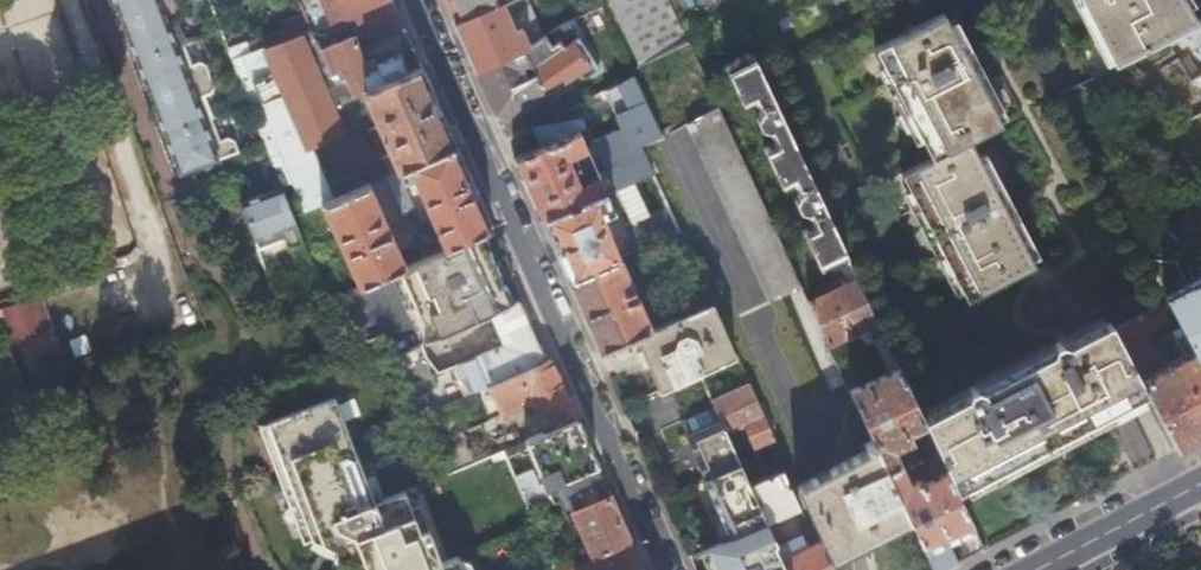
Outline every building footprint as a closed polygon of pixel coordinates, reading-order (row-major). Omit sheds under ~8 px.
[(181,172),(240,150),(236,140),(227,140),(219,143),(203,100),(211,97),(214,92),(206,67),(200,65),(192,68),(175,22),(186,18),(188,12),(184,0),(117,0),(181,172)] [(354,28),(367,42),(404,25),(393,0),(321,0),(333,29),(350,20),(353,27),(354,28)] [(506,0),(445,0),(455,23),(504,1),(506,0)] [(1104,37),(1083,51),(1096,72),(1120,59),(1164,37),(1199,18),(1187,0),(1079,0),(1104,37)] [(524,47),(531,43),(523,26),(517,29),(504,1),(455,23),(475,69),(524,48),(524,47)] [(248,39),(253,51),(264,46),(313,29),(304,8),(280,18),(282,25),(248,39)] [(938,154),(907,171),(970,296),(1041,259),(974,134),(1007,116),(947,8),(878,44),(938,154)] [(1199,18),(1164,37),(1169,45),(1179,39),(1182,45),(1190,40),(1197,52),(1191,56),(1200,71),(1190,78),(1198,90),(1200,88),(1200,18),(1199,18)] [(313,29),(264,46),(289,104),(335,85),(321,49),(316,38),(313,29)] [(553,43),(547,33),(531,43),(524,47),(524,48),(531,63),(536,73),(546,95),(581,71),(585,78),(595,71),(594,70),(599,67),(579,36),(564,46),(560,39),(553,43)] [(352,96),(377,84),(371,69),(360,44),(355,46),(351,36),(342,39),(340,34),(325,41),(327,46),(321,49),(335,85),(346,81),(352,96)] [(305,210),(322,203),(368,183),(359,170),(325,184),(310,146),(364,122),(357,107),(370,101),(379,123),(370,127),(382,157),(393,153),(400,169),(409,165),(457,144),(422,65),(407,71),(377,84),(352,96),(346,81),(335,85),(289,104),(264,46),(253,51),(244,54),(305,210)] [(510,118),(546,95),(536,73),(527,77),(527,71),(522,68),(531,63),(524,48),(475,69),(494,112),(510,118)] [(377,84),(407,71),(400,53),(374,64),(375,68),(371,69),(377,84)] [(805,230),(821,264),(847,252),(765,77),(754,54),(729,66),(746,103),(756,98),(761,110),(758,119),(762,128),(770,130),(776,142),(766,147),(784,184),(794,180),(799,193),(796,201),(800,210),(809,213),(815,225),(805,230)] [(664,136),(635,74),(612,86),(622,109),(591,122),(627,204),(623,205),(642,247),(681,230),(642,146),(664,136)] [(720,107),(704,116),(704,117),(721,110),(720,107)] [(704,117),(704,116),(689,124),(773,301),(803,287),(798,275),(721,110),(704,117)] [(587,126),(583,118),(532,126),(541,146),(580,129),(587,126)] [(580,129),(541,146),(515,158),(542,219),(607,191),(599,172),(587,177),(576,173),(573,166),(577,155),(589,150),(580,129)] [(441,236),(446,248),(479,233),(484,231),(493,227),(457,144),(409,165),(430,213),(425,215),(428,221),(433,219),(436,226),(420,232),(428,241),(441,236)] [(397,170),(384,176),(400,210),(412,205),(397,170)] [(322,203),(358,285),(367,282),(397,268),(407,264),(370,182),(368,183),(322,203)] [(293,248),(305,243),(294,215),(283,186),(241,202),(259,249),(282,240),(285,248),(293,248)] [(568,278),(622,255),(609,227),(610,227),(605,214),(615,209),(607,191),(542,219),(568,278)] [(484,231),(479,233),(486,249),(491,247),(484,231)] [(440,334),(490,312),(511,303),(503,286),(508,283),(491,247),(486,249),(479,233),(446,248),(409,263),(414,276),(409,278),(429,324),(435,322),(440,334)] [(636,288),(622,255),(568,278),(599,350),(638,333),(653,326),(639,294),(630,298),(628,292),(636,288)] [(407,264),(397,268),(429,339),(436,336),(440,334),(435,322),(429,324),(409,278),(414,276),(409,263),(407,264)] [(858,277),(832,289),(821,264),(798,275),(803,287),(830,344),(872,324),(886,353),(881,356),(888,370),(850,389),(877,446),(912,522),(935,569),(940,569),(959,560),(947,536),(973,523),(956,487),(923,416),(858,277)] [(1200,361),(1200,275),(1165,294),(1167,298),(1195,351),(1196,351),(1200,361)] [(503,286),(511,303),(516,301),(508,283),(503,286)] [(639,294),(636,288),(628,292),(630,298),(639,294)] [(56,352),(37,292),(0,304),(0,315),(17,365),(56,352)] [(422,342),(395,354),(419,414),(546,359),(519,299),(516,301),(511,303),(490,312),(504,343),(435,373),(422,342)] [(738,354),(713,300),(653,326),(638,333),(663,388),(700,371),(738,354)] [(1090,328),(923,416),(956,487),(1147,387),(1143,379),(1115,325),(1103,303),(1083,314),(1090,328)] [(1115,325),(1143,379),(1147,387),(1177,446),(1200,433),(1200,361),(1196,351),(1195,351),(1162,369),(1156,356),(1149,360),(1138,337),(1144,333),(1135,315),(1115,325)] [(546,359),(419,414),(443,474),(476,460),(463,429),(533,400),(546,430),(578,417),(551,357),(546,359)] [(778,442),(751,383),(713,400),(721,419),(727,430),(745,422),(755,445),(769,439),(772,444),(778,442)] [(459,561),(443,568),(429,534),(421,537),(406,497),(376,508),(336,404),(269,429),(280,456),(272,459),(299,529),(306,526),(311,536),(363,560),(367,569),(463,569),(459,561)] [(546,430),(504,448),(508,456),(530,447),(545,480),(540,482),(533,468),(516,475),(528,504),(551,494),(547,485),(560,479),(598,463),(578,417),(546,430)] [(783,557),(777,542),(777,541),(768,521),(759,502),(751,483),(745,470),(727,430),(721,419),(688,434),(707,477),(706,478),(733,536),(702,549),(711,569),(789,569),(786,564),(783,557)] [(912,522),(877,446),(797,484),(822,539),(832,561),(912,522)] [(606,481),(598,463),(560,479),(567,496),(570,503),(609,486),(606,481)] [(801,506),(784,467),(776,471),(751,483),(759,502),(768,521),(801,506)] [(612,494),(609,486),(570,503),(564,506),(567,513),(574,510),(612,494)] [(633,540),(612,494),(574,510),(586,538),(594,557),(604,552),(633,540)] [(306,526),(299,529),(302,539),(311,536),(306,526)] [(594,557),(586,538),(579,541),(587,559),(594,557)] [(822,539),(784,557),(783,557),(786,564),(789,569),(837,569),(832,561),(822,539)] [(645,568),(633,540),(604,552),(612,569),(640,569),(645,568)]
